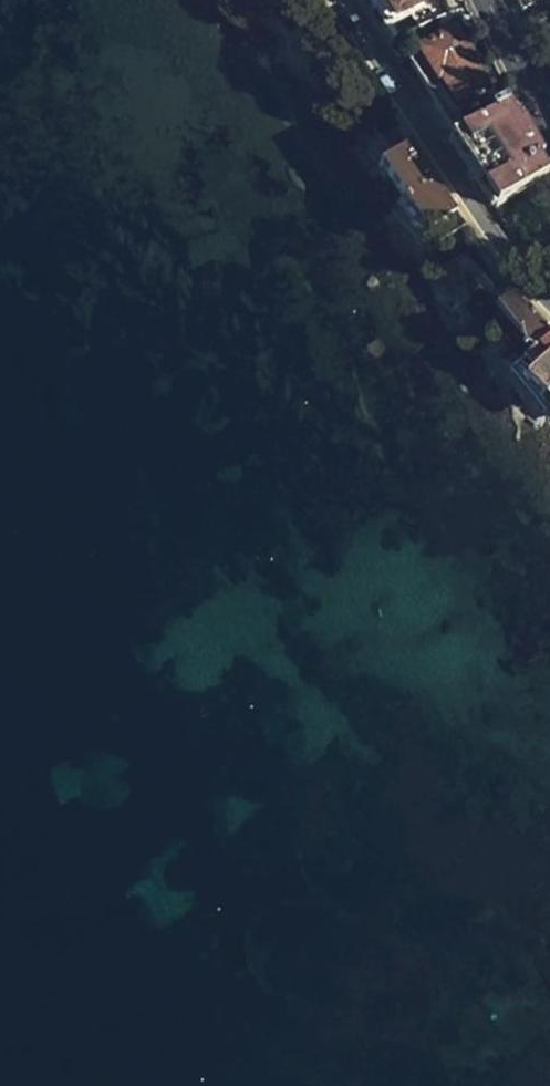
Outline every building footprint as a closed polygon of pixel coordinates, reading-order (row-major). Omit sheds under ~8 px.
[(384,29),(394,23),(380,0),(366,0),(384,29)] [(394,23),(431,1),(431,0),(380,0),(394,23)] [(443,18),(461,10),(456,0),(434,0),(443,18)] [(528,24),(549,13),(549,0),(516,0),(528,24)] [(479,63),(456,28),(437,40),(434,37),(422,45),(424,49),(418,53),(438,83),(442,81),(454,101),(438,112),(448,128),(476,109),(470,98),(488,86),(476,66),(479,63)] [(549,181),(507,112),(452,145),(484,198),(505,184),(516,201),(549,181)] [(410,149),(378,169),(433,253),(465,233),(410,149)] [(505,184),(484,198),(494,215),(516,201),(505,184)] [(533,354),(549,336),(529,315),(513,296),(499,309),(522,336),(519,344),(531,355),(533,354)] [(533,354),(531,355),(524,363),(534,373),(522,385),(540,403),(549,394),(549,336),(533,354)]
